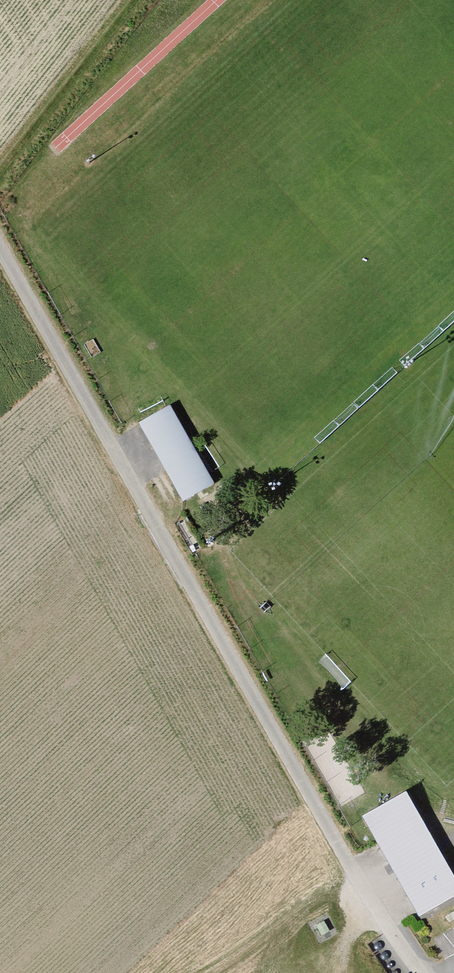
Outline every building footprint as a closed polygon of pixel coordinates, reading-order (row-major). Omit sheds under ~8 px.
[(176,404),(142,419),(178,502),(213,487),(176,404)] [(415,916),(453,892),(453,877),(403,792),(360,818),(415,916)] [(324,921),(316,925),(322,936),(330,932),(324,921)]
